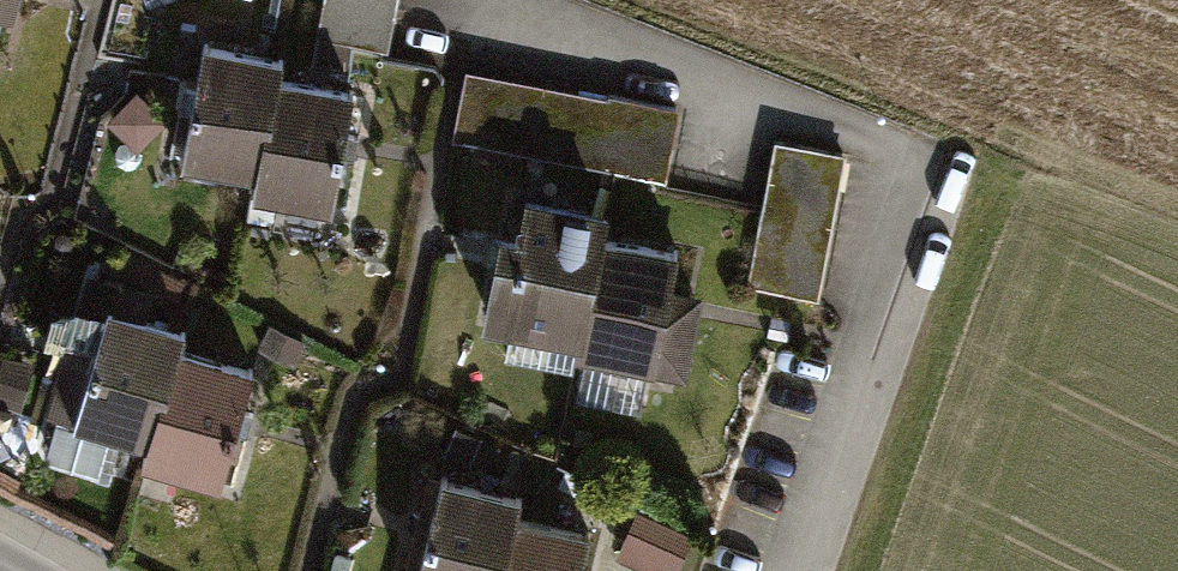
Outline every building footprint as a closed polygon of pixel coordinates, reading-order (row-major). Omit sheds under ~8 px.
[(396,0),(330,0),(322,28),(384,45),(396,0)] [(262,196),(284,91),(289,66),(209,49),(182,180),(262,196)] [(666,172),(678,115),(468,72),(456,129),(666,172)] [(284,91),(262,196),(259,215),(331,230),(356,106),(284,91)] [(814,309),(844,163),(778,150),(748,295),(814,309)] [(574,362),(599,246),(605,220),(512,200),(481,342),(574,362)] [(599,246),(574,362),(570,381),(645,397),(675,263),(599,246)] [(154,463),(185,369),(195,341),(110,313),(70,436),(154,463)] [(185,369),(154,463),(148,483),(217,505),(254,392),(185,369)] [(523,522),(531,494),(446,472),(419,570),(510,570),(523,522)] [(624,548),(684,568),(698,525),(638,506),(624,548)] [(510,570),(589,570),(597,542),(523,522),(510,570)]
